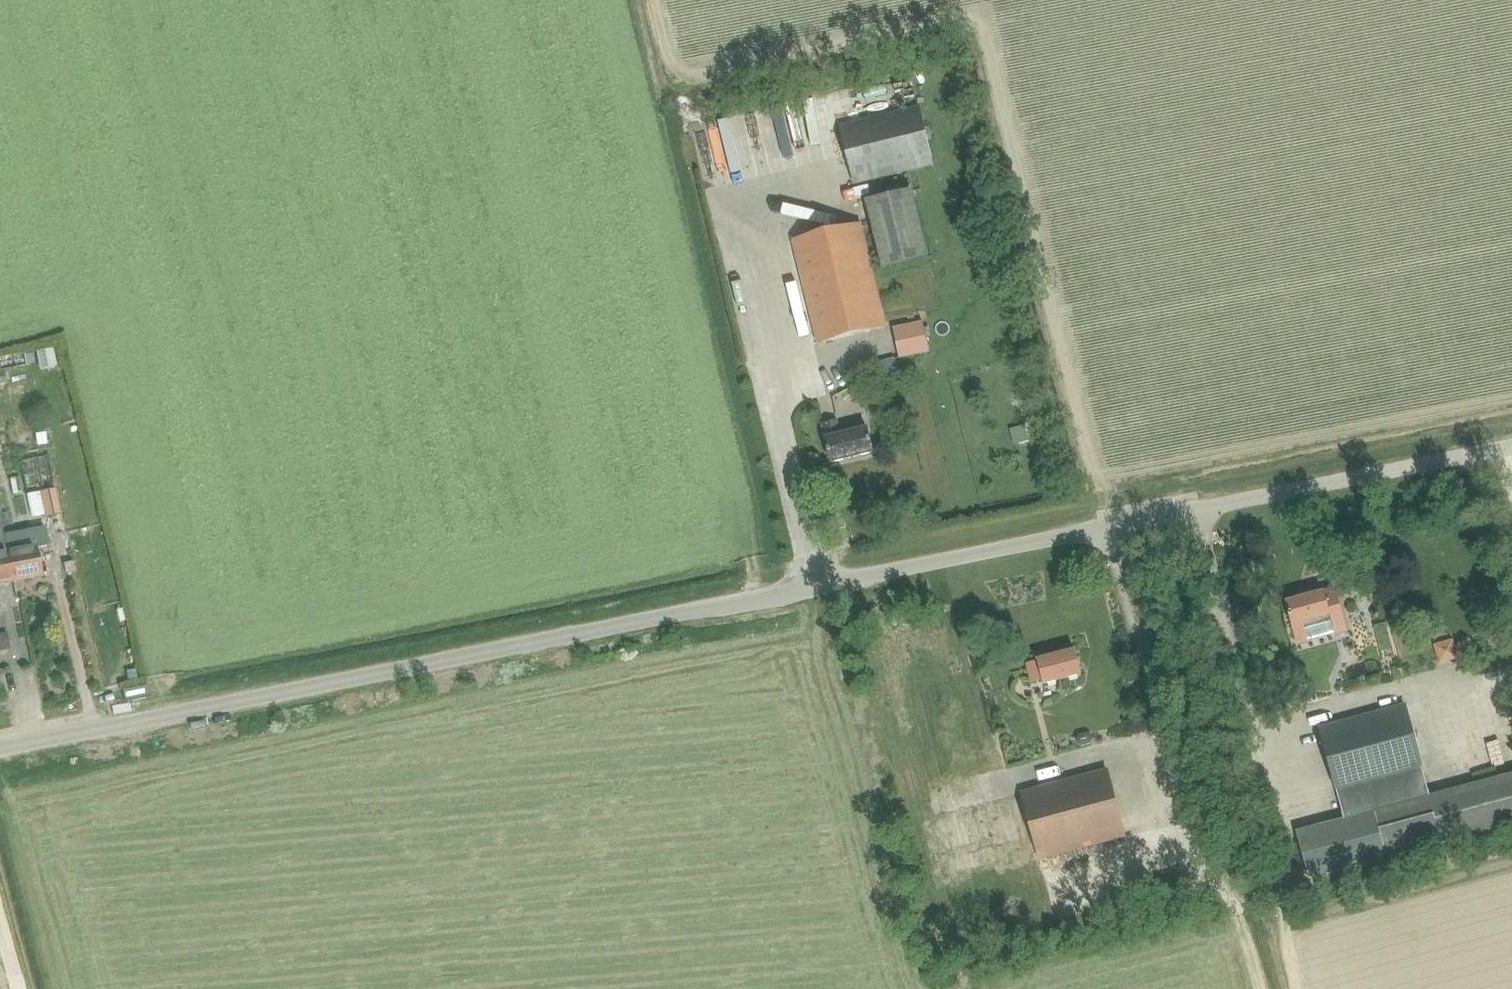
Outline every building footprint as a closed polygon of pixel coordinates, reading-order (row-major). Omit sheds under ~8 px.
[(851,185),(931,165),(916,104),(836,124),(851,185)] [(731,177),(760,170),(748,116),(696,128),(703,158),(725,153),(731,177)] [(865,200),(881,266),(925,256),(909,190),(865,200)] [(815,342),(883,326),(858,223),(791,239),(815,342)] [(892,357),(871,364),(874,375),(895,368),(892,357)] [(829,463),(870,452),(864,428),(837,435),(834,420),(819,424),(823,438),(822,438),(829,463)] [(8,500),(21,497),(16,480),(4,483),(8,500)] [(38,490),(43,514),(57,511),(52,487),(38,490)] [(4,550),(10,580),(39,575),(34,545),(49,542),(45,519),(19,524),(23,546),(4,550)] [(0,527),(0,582),(10,580),(4,550),(0,527)] [(1320,591),(1283,601),(1289,625),(1327,615),(1325,610),(1337,607),(1332,588),(1321,591),(1320,591)] [(1382,621),(1370,624),(1380,659),(1391,657),(1382,621)] [(1040,683),(1078,674),(1072,650),(1034,659),(1034,660),(1023,662),(1027,681),(1038,679),(1040,683)] [(1305,878),(1511,822),(1511,772),(1426,795),(1401,704),(1316,727),(1341,818),(1292,831),(1305,878)] [(1472,737),(1477,761),(1511,754),(1511,729),(1472,737)] [(1036,859),(1121,836),(1103,769),(1018,792),(1036,859)] [(1237,785),(1243,783),(1240,773),(1234,775),(1237,785)] [(1003,873),(991,828),(943,842),(955,887),(1003,873)]
